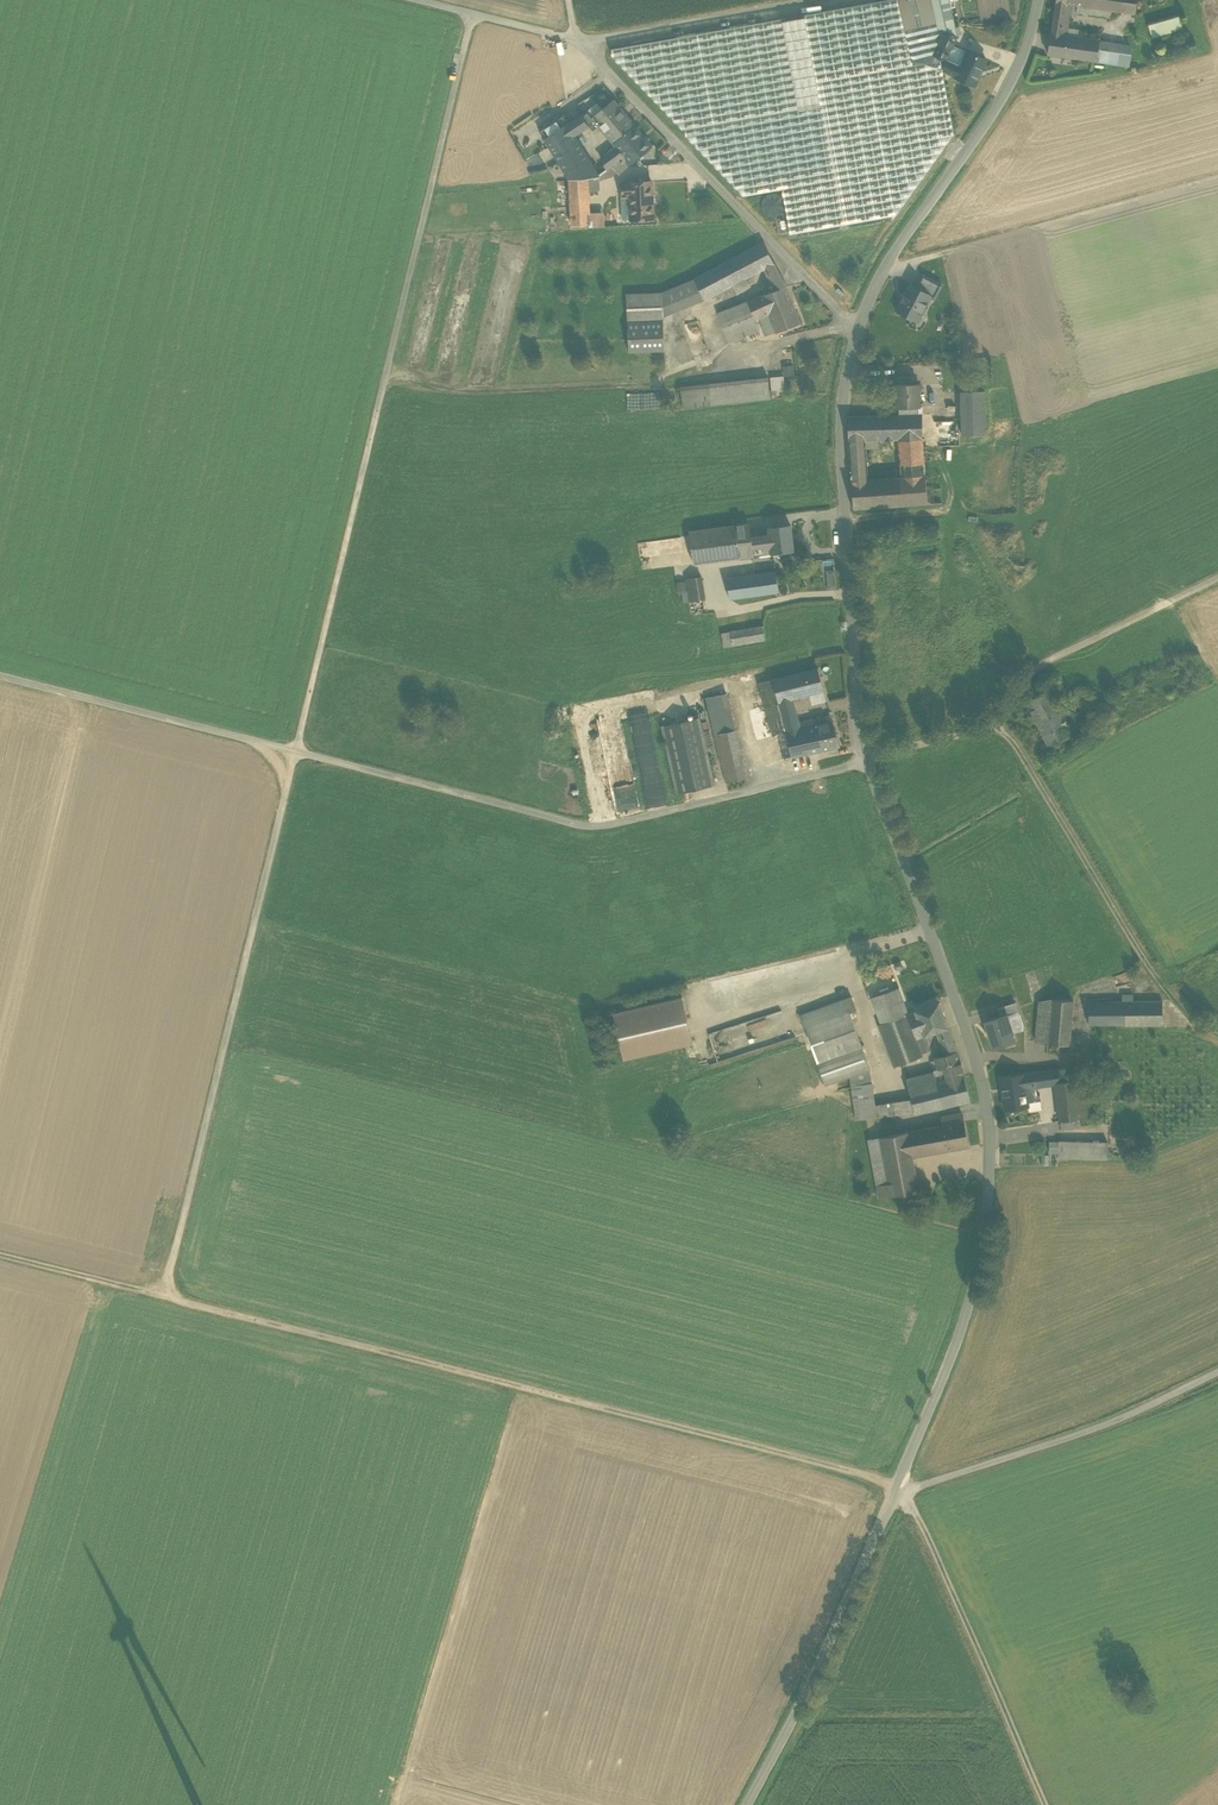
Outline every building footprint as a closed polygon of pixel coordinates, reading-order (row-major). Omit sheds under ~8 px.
[(901,17),(912,14),(937,117),(832,143),(823,104),(685,129),(686,136),(744,196),(783,189),(791,234),(895,215),(953,134),(942,70),(946,60),(933,54),(928,52),(928,49),(938,27),(931,0),(897,0),(901,17)] [(805,14),(805,17),(823,104),(832,143),(937,117),(912,14),(901,17),(897,0),(885,0),(805,14)] [(938,27),(938,28),(944,30),(957,36),(949,0),(931,0),(938,27)] [(1054,17),(1069,20),(1071,4),(1071,0),(1056,0),(1054,17)] [(1071,4),(1076,4),(1075,10),(1111,16),(1112,10),(1135,13),(1137,0),(1071,0),(1071,4)] [(1146,23),(1151,37),(1182,28),(1177,13),(1146,23)] [(782,18),(611,49),(612,57),(683,129),(685,129),(823,104),(805,17),(782,21),(782,18)] [(1069,20),(1054,17),(1052,26),(1068,28),(1069,20)] [(1099,39),(1067,35),(1068,28),(1052,26),(1048,55),(1096,61),(1099,44),(1099,39)] [(938,27),(928,49),(928,52),(933,54),(944,30),(938,28),(938,27)] [(957,36),(944,30),(933,54),(946,60),(947,60),(953,45),(957,36)] [(1130,48),(1099,44),(1096,61),(1127,65),(1130,48)] [(968,51),(953,45),(947,60),(961,66),(968,51)] [(986,59),(968,51),(961,66),(947,60),(946,60),(942,70),(956,76),(956,77),(974,85),(986,59)] [(651,146),(613,101),(594,118),(597,121),(617,146),(625,157),(612,166),(617,172),(619,174),(651,146)] [(588,110),(581,116),(589,126),(597,121),(594,118),(588,110)] [(563,114),(539,130),(545,139),(568,124),(569,123),(563,114)] [(569,123),(568,124),(575,136),(589,126),(581,116),(569,123)] [(568,124),(545,139),(569,179),(597,177),(598,176),(575,136),(568,124)] [(601,159),(608,169),(612,166),(625,157),(617,146),(601,159)] [(598,176),(598,180),(610,176),(617,172),(612,166),(608,169),(598,176)] [(597,177),(569,179),(569,189),(588,187),(589,190),(599,190),(598,180),(598,176),(597,177)] [(652,181),(622,183),(623,196),(621,196),(622,220),(653,219),(652,181)] [(588,187),(569,189),(572,224),(591,223),(589,190),(588,187)] [(763,243),(722,265),(732,285),(747,278),(765,269),(774,264),(763,243)] [(774,264),(765,269),(766,269),(771,280),(775,290),(786,286),(774,264)] [(722,265),(694,279),(705,299),(732,285),(722,265)] [(942,285),(923,275),(916,288),(931,296),(930,297),(935,299),(942,285)] [(747,278),(732,285),(737,295),(738,295),(738,294),(751,287),(747,278)] [(677,286),(662,292),(663,315),(671,313),(705,299),(694,279),(677,286)] [(916,288),(910,285),(896,310),(917,321),(930,297),(931,296),(916,288)] [(775,290),(762,296),(769,314),(758,319),(764,337),(800,323),(786,286),(775,290)] [(662,292),(626,294),(628,323),(663,322),(663,315),(662,292)] [(762,296),(743,304),(742,302),(717,314),(728,344),(760,331),(755,320),(758,319),(769,314),(762,296)] [(663,322),(628,323),(629,352),(664,350),(663,322)] [(795,368),(785,369),(786,376),(795,375),(795,368)] [(785,376),(772,377),(773,390),(786,389),(785,376)] [(769,377),(709,382),(711,404),(771,399),(769,377)] [(709,382),(681,385),(683,406),(711,404),(709,382)] [(898,383),(894,383),(895,407),(897,407),(917,406),(919,406),(918,382),(914,382),(898,383)] [(984,391),(960,392),(962,434),(985,434),(984,391)] [(917,406),(897,407),(897,415),(917,414),(917,406)] [(921,414),(917,414),(897,415),(869,416),(870,440),(879,439),(899,439),(901,476),(925,474),(924,462),(923,462),(921,439),(922,439),(921,414)] [(870,440),(869,416),(848,416),(848,441),(864,440),(870,440)] [(865,447),(864,440),(848,441),(851,481),(865,479),(865,447)] [(865,479),(851,481),(853,509),(941,502),(939,473),(925,474),(901,476),(865,479)] [(750,525),(691,532),(695,563),(754,556),(754,554),(752,536),(750,525)] [(793,525),(770,528),(771,534),(752,536),(754,554),(773,551),(773,554),(796,551),(793,525)] [(823,589),(834,588),(834,558),(822,558),(823,589)] [(776,571),(728,578),(731,599),(779,592),(776,571)] [(701,575),(676,580),(681,603),(705,598),(701,575)] [(763,627),(746,629),(749,643),(765,640),(763,627)] [(746,629),(722,634),(725,647),(749,643),(746,629)] [(818,668),(772,679),(778,702),(792,699),(824,691),(818,668)] [(772,679),(761,682),(766,705),(778,702),(772,679)] [(1049,689),(1025,701),(1036,724),(1060,712),(1049,689)] [(726,693),(706,697),(715,734),(734,730),(726,693)] [(814,719),(799,722),(792,699),(778,702),(786,732),(778,734),(778,735),(784,759),(821,750),(814,719)] [(778,702),(766,705),(773,736),(778,735),(778,734),(786,732),(778,702)] [(1060,712),(1036,724),(1047,744),(1071,732),(1070,728),(1069,728),(1060,712)] [(831,715),(814,719),(821,750),(840,746),(833,722),(832,722),(831,715)] [(699,717),(662,726),(677,794),(714,785),(699,717)] [(1084,720),(1070,728),(1071,732),(1073,735),(1087,728),(1084,720)] [(734,730),(715,734),(726,782),(745,778),(734,730)] [(898,987),(871,997),(880,1024),(908,1013),(898,987)] [(1123,1001),(1089,1001),(1089,1024),(1164,1024),(1162,1000),(1134,1000),(1134,993),(1123,993),(1123,1001)] [(851,996),(800,1015),(817,1063),(862,1047),(849,1012),(856,1010),(851,996)] [(1047,1042),(1051,997),(1037,1002),(1033,1041),(1047,1042)] [(1073,999),(1051,997),(1047,1042),(1070,1044),(1073,999)] [(700,1047),(687,999),(615,1019),(628,1067),(700,1047)] [(1007,1012),(1007,1013),(1015,1011),(1017,1010),(1015,1001),(999,1006),(1001,1014),(1007,1012)] [(915,1010),(915,1011),(924,1035),(936,1031),(948,1027),(938,1002),(915,1010)] [(924,1035),(915,1011),(908,1013),(880,1024),(878,1025),(894,1067),(922,1057),(915,1039),(924,1035)] [(1015,1011),(1007,1013),(1014,1035),(1022,1033),(1015,1011)] [(1001,1014),(985,1019),(993,1046),(1015,1039),(1014,1035),(1007,1013),(1007,1012),(1001,1014)] [(948,1027),(936,1031),(941,1045),(953,1041),(948,1027)] [(862,1047),(817,1063),(825,1085),(849,1076),(869,1069),(870,1069),(862,1047)] [(957,1051),(935,1058),(942,1080),(964,1075),(957,1051)] [(1065,1067),(1058,1068),(1059,1078),(1066,1077),(1065,1067)] [(1058,1068),(1000,1077),(1005,1109),(1028,1106),(1028,1108),(1030,1110),(1040,1108),(1041,1106),(1039,1094),(1036,1094),(1034,1086),(1055,1083),(1055,1082),(1060,1082),(1059,1078),(1058,1068)] [(869,1069),(849,1076),(851,1086),(872,1083),(869,1069)] [(933,1071),(906,1078),(909,1089),(936,1082),(933,1071)] [(936,1082),(909,1089),(911,1099),(914,1111),(915,1114),(970,1100),(964,1075),(942,1080),(936,1082)] [(1086,1078),(1075,1080),(1079,1114),(1089,1112),(1086,1078)] [(1060,1082),(1055,1082),(1055,1083),(1060,1120),(1079,1117),(1079,1114),(1075,1080),(1075,1079),(1060,1082)] [(875,1104),(872,1083),(851,1086),(854,1108),(865,1106),(875,1104)] [(914,1111),(911,1099),(875,1104),(865,1106),(867,1118),(914,1111)] [(867,1118),(865,1106),(854,1108),(856,1120),(867,1118)] [(960,1112),(940,1116),(942,1127),(946,1126),(962,1123),(960,1112)] [(1079,1117),(1060,1120),(1061,1130),(1080,1127),(1079,1117)] [(962,1123),(946,1126),(949,1140),(947,1140),(949,1150),(967,1147),(963,1123),(962,1123)] [(942,1127),(879,1138),(884,1162),(911,1157),(949,1150),(947,1140),(949,1140),(946,1126),(942,1127)] [(879,1138),(868,1140),(876,1186),(888,1184),(884,1162),(879,1138)] [(1058,1158),(1059,1142),(1050,1142),(1050,1158),(1058,1158)] [(1108,1159),(1108,1154),(1108,1142),(1059,1142),(1058,1158),(1108,1159)] [(911,1157),(884,1162),(888,1184),(890,1197),(918,1192),(911,1157)] [(888,1184),(876,1186),(879,1199),(890,1197),(888,1184)]
